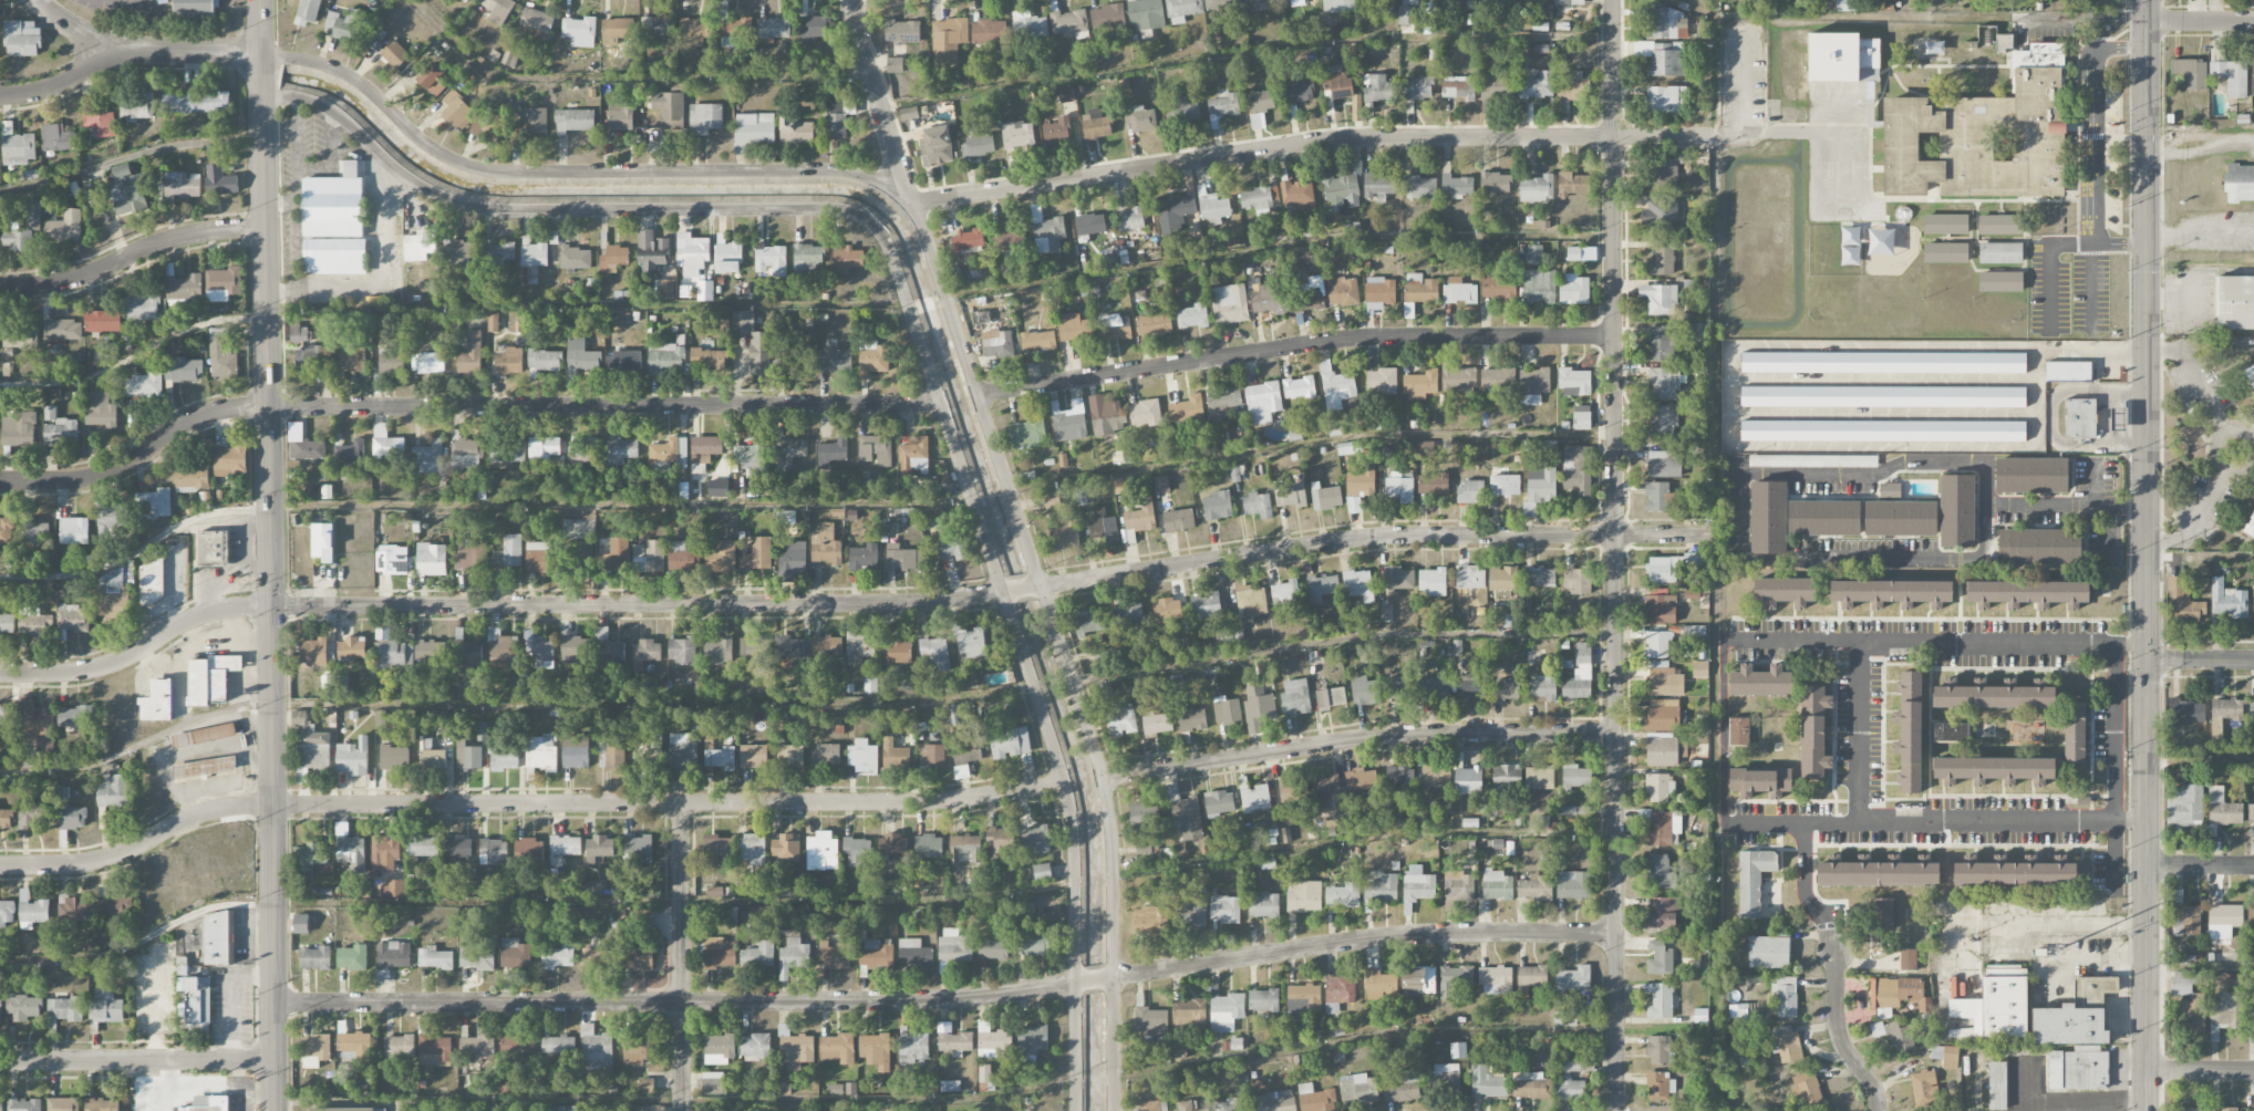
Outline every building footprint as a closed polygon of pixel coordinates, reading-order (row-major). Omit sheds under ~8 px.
[(175,15),(214,14),(214,0),(174,0),(175,15)] [(316,27),(322,0),(300,0),(295,22),(316,27)] [(480,6),(492,11),(488,19),(503,27),(516,2),(511,0),(483,0),(480,6)] [(1132,32),(1166,26),(1161,0),(1133,0),(1127,1),(1132,32)] [(1202,0),(1166,0),(1168,24),(1185,23),(1184,14),(1203,13),(1202,0)] [(1205,10),(1240,9),(1240,0),(1205,0),(1205,10)] [(1322,13),(1357,11),(1356,0),(1322,0),(1322,13)] [(1088,7),(1091,30),(1125,26),(1123,3),(1088,7)] [(1397,6),(1397,24),(1419,25),(1420,6),(1397,6)] [(555,15),(525,7),(518,33),(548,41),(555,15)] [(328,12),(323,33),(355,41),(363,12),(348,8),(346,16),(328,12)] [(1650,39),(1681,38),(1680,8),(1649,9),(1650,39)] [(1088,33),(1085,10),(1050,15),(1054,39),(1088,33)] [(571,47),(595,48),(596,17),(584,17),(584,20),(563,19),(562,37),(571,38),(571,47)] [(641,38),(671,38),(671,17),(641,17),(641,38)] [(816,37),(831,37),(832,17),(801,17),(801,46),(816,46),(816,37)] [(1047,17),(1012,20),(1014,40),(1048,38),(1047,17)] [(715,18),(679,19),(680,47),(703,47),(703,39),(715,38),(715,18)] [(602,46),(618,46),(619,39),(633,39),(634,19),(603,19),(602,46)] [(741,48),(742,34),(752,35),(752,20),(721,19),(720,47),(741,48)] [(790,19),(758,19),(758,38),(790,38),(790,19)] [(968,20),(933,20),(933,65),(957,65),(957,44),(968,44),(968,20)] [(972,44),(1006,44),(1006,20),(971,21),(972,44)] [(39,56),(39,22),(5,21),(5,56),(39,56)] [(920,21),(885,21),(885,41),(894,41),(894,45),(919,45),(920,21)] [(1859,33),(1808,33),(1807,81),(1879,82),(1879,38),(1859,38),(1859,33)] [(2063,194),(2062,52),(2056,50),(2054,43),(2030,43),(2030,51),(2013,51),(2013,34),(1995,34),(1995,51),(2013,57),(2013,64),(2014,67),(2014,97),(1941,98),(1941,111),(1940,111),(1927,106),(1927,97),(1883,97),(1884,196),(1928,196),(1928,182),(1940,182),(1940,195),(1995,195),(1998,188),(2014,195),(2063,194)] [(410,56),(394,40),(380,54),(396,70),(410,56)] [(513,69),(524,46),(510,40),(500,63),(513,69)] [(1649,76),(1682,75),(1682,42),(1637,42),(1637,55),(1649,55),(1649,76)] [(2210,77),(2226,76),(2227,98),(2247,97),(2246,61),(2213,62),(2212,57),(2209,58),(2210,77)] [(887,58),(887,73),(903,73),(903,58),(887,58)] [(2170,74),(2186,73),(2186,89),(2207,89),(2206,59),(2170,60),(2170,74)] [(435,99),(454,81),(434,61),(416,78),(435,99)] [(1325,99),(1352,97),(1350,71),(1342,71),(1342,65),(1324,66),(1325,99)] [(1553,70),(1539,70),(1540,80),(1519,80),(1519,97),(1554,97),(1553,70)] [(1561,100),(1585,101),(1586,74),(1561,73),(1561,100)] [(1364,74),(1364,86),(1364,104),(1371,104),(1371,101),(1391,101),(1391,74),(1364,74)] [(1432,77),(1406,76),(1405,98),(1431,99),(1432,77)] [(1475,102),(1475,77),(1442,76),(1441,97),(1464,97),(1464,101),(1475,102)] [(1481,100),(1510,102),(1511,77),(1481,76),(1481,100)] [(1288,103),(1315,101),(1313,81),(1286,84),(1288,103)] [(1057,87),(1060,104),(1076,101),(1073,84),(1057,87)] [(1647,86),(1648,111),(1679,111),(1679,86),(1647,86)] [(458,130),(476,112),(453,89),(442,100),(448,106),(441,113),(458,130)] [(1217,91),(1218,98),(1207,99),(1209,128),(1224,127),(1223,115),(1240,114),(1237,89),(1217,91)] [(1275,111),(1274,91),(1249,92),(1250,111),(1275,111)] [(154,92),(135,92),(135,99),(121,100),(121,120),(154,120),(154,92)] [(230,93),(163,93),(163,113),(230,112),(230,93)] [(684,93),(652,93),(652,110),(661,110),(661,129),(683,130),(684,93)] [(116,137),(114,109),(93,110),(92,96),(82,96),(83,129),(95,128),(96,138),(116,137)] [(1174,97),(1175,106),(1165,107),(1165,120),(1198,118),(1198,102),(1185,103),(1184,96),(1174,97)] [(845,139),(845,100),(827,101),(828,139),(845,139)] [(633,131),(633,103),(609,103),(609,130),(633,131)] [(722,104),(689,105),(689,136),(708,136),(708,130),(723,129),(722,104)] [(1157,129),(1155,109),(1144,110),(1143,104),(1124,106),(1126,133),(1157,129)] [(919,117),(917,106),(899,110),(901,122),(919,117)] [(547,134),(547,108),(526,108),(527,134),(547,134)] [(566,131),(595,130),(594,110),(555,111),(556,136),(566,136),(566,131)] [(774,113),(734,115),(736,154),(746,154),(745,144),(775,143),(774,113)] [(1111,136),(1109,117),(1090,119),(1089,114),(1080,115),(1082,139),(1111,136)] [(506,115),(472,117),(473,137),(507,135),(506,115)] [(814,123),(793,122),(793,115),(781,115),(780,143),(813,143),(814,123)] [(1058,124),(1044,125),(1045,145),(1070,144),(1069,116),(1057,116),(1058,124)] [(1034,122),(1002,124),(1003,148),(1034,147),(1034,122)] [(63,132),(63,124),(42,125),(43,151),(73,150),(72,132),(63,132)] [(924,129),(925,138),(919,139),(923,166),(954,162),(949,126),(924,129)] [(35,136),(9,135),(10,127),(3,127),(2,163),(35,164),(35,136)] [(996,153),(992,135),(961,141),(964,159),(996,153)] [(1677,158),(1664,159),(1664,187),(1678,186),(1677,158)] [(1324,166),(1323,204),(1344,204),(1344,197),(1359,197),(1359,182),(1358,182),(1358,174),(1361,174),(1361,160),(1349,160),(1349,177),(1333,176),(1333,166),(1324,166)] [(363,237),(362,178),(358,178),(358,161),(343,161),(343,178),(303,178),(303,238),(363,237)] [(143,173),(132,176),(129,164),(111,169),(117,188),(110,191),(117,218),(153,208),(143,173)] [(207,195),(239,194),(238,175),(225,176),(224,165),(206,165),(207,195)] [(2225,165),(2226,202),(2253,201),(2253,165),(2225,165)] [(189,172),(165,172),(165,197),(200,197),(200,174),(189,174),(189,172)] [(1473,195),(1473,177),(1451,177),(1451,173),(1441,173),(1440,194),(1473,195)] [(1511,173),(1480,173),(1480,193),(1511,193),(1511,173)] [(1590,195),(1590,174),(1558,173),(1558,194),(1590,195)] [(1395,193),(1395,174),(1363,174),(1364,198),(1375,198),(1375,202),(1386,202),(1386,194),(1395,193)] [(1554,200),(1553,175),(1519,176),(1519,201),(1554,200)] [(1436,176),(1404,177),(1405,198),(1437,198),(1436,176)] [(1315,206),(1310,179),(1279,184),(1284,211),(1315,206)] [(1238,193),(1241,209),(1254,207),(1255,215),(1275,211),(1270,186),(1238,193)] [(1194,193),(1154,199),(1160,235),(1184,231),(1182,215),(1197,213),(1194,193)] [(1208,219),(1209,225),(1221,224),(1220,217),(1231,216),(1229,198),(1218,199),(1217,193),(1198,195),(1201,220),(1208,219)] [(1643,209),(1643,232),(1678,231),(1677,198),(1648,199),(1648,209),(1643,209)] [(40,201),(28,201),(27,218),(39,218),(40,201)] [(1036,254),(1060,252),(1059,240),(1066,239),(1064,218),(1042,220),(1041,204),(1031,205),(1036,254)] [(1144,228),(1142,207),(1115,209),(1118,231),(1144,228)] [(80,209),(63,210),(63,221),(44,222),(44,242),(81,241),(80,209)] [(1104,213),(1072,216),(1074,235),(1106,232),(1104,213)] [(1924,234),(1968,233),(1968,214),(1924,214),(1924,234)] [(2020,214),(1978,215),(1979,234),(2021,234),(2020,214)] [(32,230),(3,229),(2,250),(31,251),(32,230)] [(957,232),(957,238),(950,239),(952,252),(984,248),(983,229),(957,232)] [(668,239),(654,240),(653,230),(638,230),(640,276),(657,275),(657,265),(669,265),(668,239)] [(1025,231),(995,230),(995,249),(1024,250),(1025,231)] [(709,238),(691,239),(691,233),(677,233),(678,267),(683,267),(684,278),(701,278),(701,262),(710,261),(709,238)] [(405,262),(427,261),(427,253),(436,253),(435,234),(404,235),(405,262)] [(742,243),(725,242),(725,234),(717,234),(716,274),(741,274),(742,243)] [(366,274),(366,239),(304,239),(304,275),(366,274)] [(1673,275),(1674,239),(1656,239),(1655,261),(1648,261),(1648,274),(1673,275)] [(473,242),(445,241),(444,262),(454,262),(453,268),(473,269),(473,242)] [(1968,263),(1968,243),(1924,242),(1924,262),(1968,263)] [(2022,263),(2022,242),(1979,243),(1979,263),(2022,263)] [(516,244),(484,243),(483,262),(515,263),(516,244)] [(787,247),(764,247),(764,243),(756,243),(755,273),(770,273),(770,277),(786,277),(787,247)] [(548,266),(548,244),(521,245),(522,267),(548,266)] [(1526,265),(1543,264),(1543,244),(1526,245),(1526,265)] [(824,245),(794,245),(794,271),(824,271),(824,245)] [(600,274),(617,273),(617,266),(629,266),(629,246),(606,247),(607,256),(599,256),(600,274)] [(864,268),(863,250),(853,251),(853,246),(834,246),(835,275),(849,275),(849,268),(864,268)] [(561,269),(591,269),(591,248),(561,248),(561,269)] [(207,270),(206,302),(230,302),(230,295),(241,296),(242,267),(229,267),(229,270),(207,270)] [(1555,304),(1555,270),(1524,269),(1524,303),(1555,304)] [(1979,292),(2023,291),(2022,271),(1979,271),(1979,292)] [(1438,279),(1422,279),(1422,274),(1404,273),(1403,318),(1414,318),(1414,303),(1437,303),(1438,279)] [(1589,303),(1589,277),(1578,277),(1578,273),(1560,273),(1560,304),(1589,303)] [(202,274),(187,274),(187,278),(167,279),(167,300),(202,299),(202,274)] [(1326,280),(1330,307),(1360,303),(1356,276),(1326,280)] [(1462,284),(1462,276),(1443,277),(1444,302),(1465,302),(1465,304),(1477,303),(1476,284),(1462,284)] [(1501,297),(1501,303),(1516,304),(1517,277),(1482,276),(1481,297),(1501,297)] [(2217,276),(2217,329),(2253,329),(2253,276),(2217,276)] [(1383,309),(1383,302),(1395,302),(1395,278),(1366,277),(1365,309),(1383,309)] [(674,300),(674,280),(654,280),(655,301),(674,300)] [(697,301),(713,301),(713,281),(697,281),(697,301)] [(1257,286),(1258,292),(1249,294),(1252,312),(1276,308),(1276,312),(1290,310),(1285,281),(1257,286)] [(1215,324),(1249,321),(1245,284),(1211,287),(1215,324)] [(1676,284),(1638,285),(1638,296),(1647,296),(1648,315),(1676,314),(1676,284)] [(1296,311),(1323,309),(1322,287),(1294,288),(1296,311)] [(126,321),(160,320),(159,294),(125,296),(126,321)] [(1178,329),(1209,325),(1206,304),(1175,308),(1178,329)] [(1137,336),(1173,331),(1169,307),(1156,309),(1157,314),(1134,317),(1137,336)] [(85,333),(121,332),(121,311),(85,312),(85,333)] [(732,331),(754,330),(754,311),(731,312),(732,331)] [(1095,338),(1092,318),(1081,320),(1080,313),(1057,316),(1061,343),(1095,338)] [(1132,338),(1130,319),(1097,322),(1099,341),(1132,338)] [(82,340),(82,320),(43,321),(43,340),(82,340)] [(290,343),(308,342),(308,325),(290,326),(290,343)] [(1650,360),(1673,360),(1672,326),(1649,326),(1650,360)] [(981,333),(985,359),(1014,355),(1010,328),(981,333)] [(2,347),(31,348),(31,331),(3,330),(2,347)] [(481,330),(468,330),(468,353),(457,354),(457,374),(481,374),(481,330)] [(1022,351),(1056,348),(1055,331),(1020,334),(1022,351)] [(749,375),(770,375),(771,333),(751,333),(749,375)] [(650,376),(684,375),(683,335),(677,335),(677,344),(649,345),(650,376)] [(340,371),(365,372),(366,346),(359,345),(359,336),(341,336),(340,371)] [(601,372),(601,352),(584,352),(584,337),(568,337),(567,378),(575,378),(575,371),(601,372)] [(238,355),(224,355),(224,338),(210,339),(211,379),(238,378),(238,355)] [(776,371),(806,371),(806,348),(795,348),(795,338),(776,338),(776,371)] [(859,350),(859,380),(869,380),(869,372),(889,372),(889,345),(872,346),(872,349),(859,350)] [(295,348),(296,370),(322,370),(322,347),(295,348)] [(505,354),(496,354),(495,374),(521,375),(522,348),(505,347),(505,354)] [(852,350),(836,350),(836,347),(821,347),(822,372),(852,371),(852,350)] [(379,373),(403,373),(403,350),(379,350),(379,373)] [(528,371),(562,370),(561,350),(528,351),(528,371)] [(728,351),(691,350),(690,370),(727,371),(728,351)] [(641,352),(606,352),(606,372),(641,372),(641,352)] [(2025,353),(1740,352),(1740,372),(2025,373),(2025,353)] [(445,354),(412,353),(411,372),(444,373),(445,354)] [(188,357),(165,357),(165,382),(204,382),(203,360),(188,361),(188,357)] [(1357,397),(1354,372),(1333,375),(1331,361),(1326,361),(1327,369),(1321,370),(1326,412),(1343,409),(1342,398),(1357,397)] [(2045,381),(2093,382),(2093,362),(2045,361),(2045,381)] [(2242,372),(2253,391),(2253,364),(2242,372)] [(1476,367),(1442,366),(1441,390),(1476,391),(1476,367)] [(1590,371),(1571,371),(1571,366),(1559,367),(1559,395),(1590,395),(1590,371)] [(1679,367),(1650,368),(1650,400),(1679,400),(1679,367)] [(1396,368),(1365,369),(1366,395),(1396,394),(1396,368)] [(1425,375),(1402,375),(1402,398),(1425,398),(1425,393),(1437,393),(1437,368),(1425,368),(1425,375)] [(1480,387),(1487,387),(1487,394),(1511,393),(1510,368),(1479,370),(1480,387)] [(1521,405),(1541,405),(1540,392),(1550,392),(1549,368),(1519,369),(1521,405)] [(149,376),(125,377),(126,398),(163,397),(162,371),(149,371),(149,376)] [(1282,380),(1285,400),(1316,396),(1314,376),(1282,380)] [(1244,386),(1250,426),(1272,422),(1270,412),(1283,410),(1278,381),(1244,386)] [(2025,406),(2025,386),(1740,387),(1740,407),(2025,406)] [(1243,414),(1240,389),(1205,393),(1209,418),(1243,414)] [(110,392),(91,392),(91,404),(85,404),(85,425),(107,425),(107,429),(117,429),(117,405),(110,405),(110,392)] [(1167,403),(1168,422),(1203,420),(1202,393),(1188,393),(1188,402),(1167,403)] [(1088,438),(1082,397),(1070,399),(1071,410),(1059,412),(1058,402),(1050,403),(1055,442),(1088,438)] [(2065,438),(2096,438),(2095,398),(2064,399),(2065,438)] [(1130,402),(1132,426),(1160,423),(1158,400),(1130,402)] [(1677,405),(1650,405),(1649,437),(1676,437),(1677,405)] [(1573,429),(1590,430),(1591,406),(1574,406),(1573,429)] [(78,443),(78,420),(56,419),(56,407),(44,407),(44,422),(44,447),(56,448),(57,443),(78,443)] [(1090,409),(1092,434),(1127,432),(1126,407),(1090,409)] [(2111,431),(2125,431),(2125,407),(2111,407),(2111,431)] [(36,413),(16,412),(16,418),(4,417),(3,445),(34,446),(36,413)] [(1046,446),(1044,420),(1010,423),(1012,449),(1046,446)] [(2025,421),(1740,420),(1740,440),(2025,442),(2025,421)] [(818,444),(817,469),(829,469),(829,462),(847,462),(847,437),(837,436),(837,444),(818,444)] [(560,437),(528,438),(529,467),(549,467),(549,455),(560,455),(560,437)] [(649,445),(650,471),(687,470),(686,437),(668,438),(668,444),(649,445)] [(722,437),(691,437),(692,464),(710,464),(710,455),(723,455),(722,437)] [(763,437),(753,437),(753,446),(734,446),(733,468),(763,468),(763,437)] [(891,437),(860,437),(860,462),(874,462),(874,466),(891,466),(891,437)] [(928,437),(918,437),(918,445),(899,446),(899,476),(912,476),(912,472),(929,471),(928,437)] [(334,446),(335,464),(365,462),(364,438),(353,438),(354,445),(334,446)] [(372,460),(402,461),(402,439),(373,438),(372,460)] [(441,438),(431,438),(431,448),(412,448),(412,473),(442,473),(441,438)] [(568,447),(568,463),(597,462),(596,438),(582,438),(582,446),(568,447)] [(452,439),(451,468),(478,468),(479,440),(452,439)] [(638,440),(606,439),(606,466),(625,466),(625,460),(638,460),(638,440)] [(792,457),(807,458),(807,439),(776,439),(776,470),(792,470),(792,457)] [(290,460),(325,459),(325,440),(290,441),(290,460)] [(524,463),(524,443),(490,444),(490,463),(524,463)] [(1562,447),(1564,489),(1576,489),(1577,497),(1591,497),(1590,461),(1594,461),(1593,446),(1562,447)] [(247,475),(246,447),(213,447),(214,476),(247,475)] [(1675,451),(1647,451),(1647,477),(1682,477),(1682,458),(1675,458),(1675,451)] [(1768,455),(1768,467),(1878,467),(1878,455),(1768,455)] [(1548,459),(1528,458),(1527,501),(1555,502),(1556,467),(1547,467),(1548,459)] [(1995,458),(1996,493),(2068,492),(2067,458),(1995,458)] [(209,487),(208,466),(174,467),(175,489),(209,487)] [(1375,468),(1360,468),(1360,473),(1345,473),(1345,494),(1374,495),(1375,468)] [(1417,474),(1417,495),(1448,494),(1448,473),(1417,474)] [(1154,494),(1170,492),(1168,475),(1153,476),(1154,494)] [(1520,475),(1489,475),(1490,496),(1520,496),(1520,475)] [(1940,547),(1974,547),(1974,475),(1940,475),(1940,547)] [(1400,503),(1413,503),(1412,477),(1384,478),(1384,495),(1400,494),(1400,503)] [(729,481),(709,480),(709,497),(728,498),(729,481)] [(1275,508),(1307,504),(1305,483),(1285,485),(1284,480),(1273,481),(1275,508)] [(1484,503),(1483,480),(1457,480),(1457,503),(1484,503)] [(1310,482),(1312,510),(1342,507),(1340,486),(1320,488),(1319,481),(1310,482)] [(1786,482),(1751,481),(1750,553),(1785,553),(1786,482)] [(1667,482),(1644,482),(1644,498),(1645,498),(1645,512),(1673,511),(1672,492),(1667,492),(1667,482)] [(1901,483),(1880,483),(1879,499),(1901,500),(1901,483)] [(158,493),(136,493),(137,518),(171,517),(170,488),(158,489),(158,493)] [(1046,511),(1061,508),(1058,489),(1043,492),(1046,511)] [(1197,499),(1198,508),(1205,508),(1206,519),(1233,517),(1230,489),(1208,491),(1209,498),(1197,499)] [(1241,495),(1243,515),(1259,513),(1259,520),(1273,518),(1270,492),(1241,495)] [(1122,512),(1124,532),(1156,529),(1152,495),(1140,497),(1141,510),(1122,512)] [(1860,536),(1860,501),(1789,500),(1788,534),(1860,536)] [(1864,502),(1865,536),(1937,535),(1937,501),(1864,502)] [(1524,515),(1536,514),(1535,503),(1523,503),(1524,515)] [(1106,543),(1119,541),(1116,516),(1106,517),(1105,506),(1091,508),(1092,520),(1086,520),(1088,539),(1106,537),(1106,543)] [(1195,529),(1193,508),(1161,512),(1163,532),(1195,529)] [(97,510),(98,538),(120,537),(119,509),(97,510)] [(2244,534),(2253,538),(2253,514),(2244,534)] [(36,518),(22,517),(22,549),(48,549),(49,524),(36,523),(36,518)] [(922,521),(924,530),(945,526),(943,517),(922,521)] [(12,551),(13,519),(0,518),(0,550),(12,551)] [(89,518),(61,519),(61,544),(89,544),(89,518)] [(1066,527),(1047,528),(1048,550),(1079,548),(1078,520),(1066,521),(1066,527)] [(812,564),(842,563),(842,541),(834,541),(834,523),(819,523),(819,534),(812,534),(812,564)] [(332,524),(311,525),(312,557),(323,557),(323,564),(333,564),(332,524)] [(2080,529),(1998,530),(1999,564),(2081,563),(2080,529)] [(224,531),(198,532),(199,565),(225,565),(224,531)] [(521,535),(503,534),(502,552),(491,552),(490,567),(521,567),(521,535)] [(940,560),(954,556),(956,562),(969,558),(962,534),(935,542),(940,560)] [(627,537),(610,538),(610,554),(596,554),(597,569),(628,569),(627,537)] [(740,569),(771,569),(771,537),(752,537),(752,554),(740,554),(740,569)] [(484,538),(455,539),(456,571),(485,570),(484,538)] [(632,572),(663,573),(663,541),(645,540),(645,544),(632,544),(632,572)] [(736,542),(706,541),(705,572),(735,573),(736,542)] [(526,574),(549,573),(548,542),(525,543),(526,574)] [(592,542),(572,542),(572,573),(592,573),(592,542)] [(685,542),(669,542),(668,572),(699,573),(699,549),(685,549),(685,542)] [(806,542),(780,542),(781,579),(797,578),(796,573),(806,573),(806,542)] [(850,548),(849,569),(878,570),(878,544),(867,543),(866,549),(850,548)] [(446,576),(446,544),(417,544),(417,575),(446,576)] [(923,550),(900,551),(899,544),(886,544),(887,571),(924,570),(923,550)] [(408,575),(408,547),(377,546),(376,574),(408,575)] [(1707,572),(1706,553),(1684,553),(1684,568),(1696,568),(1696,573),(1707,572)] [(1648,558),(1648,583),(1678,582),(1677,557),(1648,558)] [(1414,588),(1414,570),(1402,570),(1402,565),(1384,565),(1385,588),(1414,588)] [(1555,586),(1555,567),(1525,566),(1525,586),(1555,586)] [(1485,588),(1485,567),(1456,567),(1456,588),(1485,588)] [(1489,590),(1517,590),(1517,567),(1488,567),(1489,590)] [(1563,592),(1589,593),(1590,569),(1564,568),(1563,592)] [(1372,594),(1370,569),(1342,572),(1345,597),(1372,594)] [(1446,569),(1418,569),(1418,594),(1446,594),(1446,569)] [(1337,573),(1306,578),(1311,606),(1323,604),(1322,595),(1340,592),(1337,573)] [(130,587),(122,586),(123,576),(100,575),(98,618),(129,619),(130,587)] [(2202,622),(2203,602),(2188,601),(2189,576),(2169,576),(2168,621),(2202,622)] [(2248,590),(2223,589),(2223,576),(2211,576),(2210,613),(2230,614),(2230,618),(2247,618),(2248,590)] [(1794,602),(1793,609),(1806,610),(1806,601),(1815,601),(1816,579),(1754,578),(1754,601),(1764,601),(1764,609),(1776,610),(1777,601),(1794,602)] [(1269,583),(1271,606),(1300,603),(1298,581),(1269,583)] [(1952,581),(1831,581),(1831,602),(1840,602),(1840,610),(1853,610),(1853,602),(1870,602),(1870,610),(1883,610),(1883,602),(1900,602),(1900,610),(1913,610),(1913,602),(1930,602),(1930,610),(1942,610),(1942,601),(1952,601),(1952,581)] [(2089,581),(1967,581),(1967,602),(1977,602),(1977,610),(1989,610),(1989,602),(2007,602),(2007,611),(2019,611),(2019,602),(2037,602),(2037,610),(2049,610),(2049,602),(2066,602),(2066,611),(2079,611),(2079,602),(2089,602),(2089,581)] [(1236,608),(1246,608),(1247,616),(1267,614),(1265,587),(1252,589),(1252,585),(1234,586),(1236,608)] [(1699,598),(1699,590),(1684,590),(1685,599),(1699,598)] [(1223,615),(1219,591),(1188,596),(1192,620),(1223,615)] [(1676,623),(1675,594),(1644,595),(1645,623),(1676,623)] [(1180,598),(1152,601),(1155,635),(1172,634),(1171,619),(1182,618),(1180,598)] [(1123,604),(1123,600),(1115,600),(1116,623),(1129,623),(1129,631),(1144,631),(1143,604),(1123,604)] [(90,606),(58,606),(58,631),(90,631),(90,606)] [(1505,625),(1505,606),(1489,606),(1489,625),(1505,625)] [(1103,610),(1076,612),(1078,638),(1086,638),(1086,631),(1105,630),(1103,610)] [(18,622),(28,623),(27,637),(52,638),(53,613),(19,612),(18,622)] [(0,614),(0,637),(2,637),(2,634),(14,634),(14,614),(0,614)] [(520,668),(519,636),(501,637),(500,627),(490,627),(490,668),(520,668)] [(608,627),(595,627),(596,663),(625,663),(624,642),(608,642),(608,627)] [(956,633),(960,660),(969,659),(970,665),(988,663),(983,629),(956,633)] [(1645,632),(1646,658),(1668,658),(1668,645),(1672,644),(1672,631),(1645,632)] [(804,640),(792,640),(792,636),(779,637),(780,658),(805,658),(804,640)] [(811,637),(811,657),(842,656),(842,636),(811,637)] [(527,637),(527,666),(554,667),(554,638),(527,637)] [(562,638),(562,664),(583,664),(583,658),(592,658),(591,637),(562,638)] [(847,664),(862,664),(862,657),(875,658),(876,638),(847,637),(847,664)] [(338,659),(365,659),(365,639),(338,638),(338,659)] [(695,664),(696,639),(669,638),(668,663),(695,664)] [(935,673),(951,671),(946,638),(918,641),(921,657),(933,655),(935,673)] [(300,640),(301,666),(328,665),(327,639),(300,640)] [(704,657),(712,657),(712,664),(732,665),(733,640),(705,639),(704,657)] [(912,640),(883,639),(882,661),(912,661),(912,640)] [(430,661),(447,660),(447,640),(417,641),(417,669),(430,669),(430,661)] [(391,670),(391,677),(401,677),(401,670),(413,670),(413,642),(378,642),(378,670),(391,670)] [(482,642),(457,642),(458,675),(482,674),(482,642)] [(633,642),(634,669),(642,668),(642,662),(661,662),(661,642),(633,642)] [(1592,699),(1591,642),(1575,642),(1576,678),(1561,679),(1561,699),(1592,699)] [(190,658),(191,707),(210,707),(210,694),(227,694),(227,671),(242,671),(241,657),(190,658)] [(1708,661),(1692,661),(1692,677),(1708,677),(1708,661)] [(1792,696),(1792,672),(1782,672),(1782,663),(1769,663),(1769,672),(1752,672),(1752,663),(1740,663),(1740,672),(1729,672),(1729,694),(1792,696)] [(965,690),(978,688),(975,669),(962,671),(965,690)] [(1497,678),(1498,699),(1519,699),(1518,669),(1509,670),(1510,677),(1497,678)] [(1900,793),(1920,793),(1921,671),(1901,671),(1900,793)] [(1423,701),(1450,700),(1449,673),(1437,674),(1437,678),(1422,678),(1423,701)] [(1463,680),(1456,680),(1456,699),(1486,698),(1485,673),(1463,674),(1463,680)] [(1381,704),(1380,680),(1367,681),(1366,676),(1351,676),(1352,705),(1381,704)] [(1408,702),(1409,677),(1389,676),(1388,701),(1408,702)] [(1285,693),(1279,694),(1282,717),(1312,713),(1307,678),(1283,681),(1285,693)] [(172,721),(172,679),(151,680),(151,698),(140,699),(140,721),(172,721)] [(1556,679),(1526,679),(1526,697),(1546,697),(1546,702),(1556,701),(1556,679)] [(1248,735),(1261,734),(1260,719),(1276,718),(1274,694),(1264,695),(1263,681),(1243,683),(1248,735)] [(1093,687),(1098,701),(1113,696),(1108,682),(1093,687)] [(2055,687),(1934,685),(1933,706),(2055,708),(2055,687)] [(1802,778),(1824,777),(1824,768),(1832,768),(1832,756),(1824,756),(1824,738),(1832,738),(1832,726),(1824,726),(1824,708),(1832,708),(1832,695),(1824,696),(1824,686),(1801,686),(1802,778)] [(1345,688),(1315,689),(1316,707),(1346,705),(1345,688)] [(20,738),(35,737),(35,752),(54,752),(53,707),(35,708),(34,696),(19,696),(20,738)] [(1214,723),(1241,722),(1240,699),(1225,699),(1225,696),(1212,697),(1214,723)] [(2178,722),(2205,722),(2205,702),(2180,702),(2180,697),(2171,697),(2170,711),(2178,711),(2178,722)] [(1679,699),(1649,699),(1649,720),(1644,720),(1644,731),(1679,730),(1679,699)] [(2211,750),(2222,750),(2223,719),(2242,719),(2242,699),(2212,699),(2211,750)] [(2065,764),(2086,763),(2086,742),(2085,742),(2085,723),(2090,723),(2089,711),(2085,711),(2085,702),(2064,702),(2065,764)] [(946,706),(948,726),(963,725),(963,718),(971,717),(971,704),(946,706)] [(1178,708),(1181,732),(1208,728),(1204,704),(1178,708)] [(1109,736),(1137,733),(1134,705),(1116,707),(1117,713),(1107,714),(1109,736)] [(93,730),(93,707),(58,708),(59,731),(93,730)] [(9,733),(10,710),(0,710),(0,732),(9,733)] [(330,770),(330,733),(315,733),(315,724),(307,724),(307,711),(296,711),(296,770),(330,770)] [(1170,712),(1139,716),(1142,735),(1173,730),(1170,712)] [(1749,746),(1750,717),(1729,717),(1728,745),(1749,746)] [(488,741),(487,722),(477,722),(478,741),(488,741)] [(1970,722),(1933,722),(1933,741),(1970,741),(1970,722)] [(172,734),(174,747),(236,738),(234,725),(172,734)] [(993,760),(1007,758),(1006,756),(1030,754),(1027,727),(1005,729),(1005,734),(990,736),(993,760)] [(1647,767),(1677,766),(1676,732),(1647,733),(1647,767)] [(969,778),(967,763),(982,760),(978,733),(950,737),(956,780),(969,778)] [(589,734),(562,734),(563,768),(589,768),(589,734)] [(697,740),(687,740),(687,734),(670,734),(670,768),(698,768),(697,740)] [(368,776),(367,735),(358,735),(358,744),(336,744),(337,772),(351,772),(351,776),(368,776)] [(527,770),(557,770),(557,746),(555,746),(555,736),(531,737),(531,750),(526,750),(527,770)] [(625,746),(607,746),(607,737),(599,737),(600,770),(626,769),(625,746)] [(883,769),(910,769),(911,748),(893,748),(893,737),(884,737),(883,769)] [(458,769),(483,769),(483,747),(465,747),(465,738),(457,738),(458,769)] [(446,750),(432,750),(431,739),(419,739),(420,772),(446,771),(446,750)] [(878,746),(867,746),(867,739),(850,739),(849,766),(864,766),(864,775),(877,775),(878,746)] [(768,746),(741,745),(741,768),(767,768),(768,746)] [(919,745),(919,768),(945,767),(945,745),(919,745)] [(408,746),(380,746),(381,768),(409,768),(408,746)] [(661,746),(632,747),(633,771),(663,769),(661,746)] [(840,746),(811,746),(810,765),(840,765),(840,746)] [(518,771),(519,747),(490,747),(490,770),(518,771)] [(735,749),(705,749),(705,767),(725,767),(725,772),(735,772),(735,749)] [(235,756),(172,766),(174,780),(237,770),(235,756)] [(2055,758),(1933,757),(1933,778),(1943,778),(1943,787),(1955,787),(1955,778),(1973,778),(1973,787),(1985,787),(1985,778),(2003,779),(2003,787),(2015,787),(2015,779),(2033,779),(2033,787),(2045,787),(2045,778),(2055,779),(2055,758)] [(1421,787),(1448,787),(1448,764),(1420,765),(1421,787)] [(1522,787),(1521,764),(1493,765),(1493,788),(1522,787)] [(1591,786),(1591,768),(1579,769),(1579,764),(1562,764),(1562,787),(1591,786)] [(1384,783),(1396,783),(1395,810),(1413,810),(1414,766),(1384,766),(1384,783)] [(1454,768),(1454,794),(1483,793),(1483,767),(1454,768)] [(1553,768),(1526,767),(1526,788),(1553,789),(1553,768)] [(1375,790),(1374,770),(1365,771),(1365,768),(1345,769),(1346,791),(1375,790)] [(1792,769),(1728,769),(1728,791),(1739,791),(1739,799),(1752,799),(1752,792),(1769,792),(1769,799),(1781,799),(1781,792),(1792,792),(1792,769)] [(1649,801),(1673,802),(1674,774),(1645,773),(1645,792),(1649,792),(1649,801)] [(99,807),(130,807),(129,774),(98,775),(99,807)] [(1343,814),(1341,777),(1312,778),(1313,808),(1327,808),(1327,814),(1343,814)] [(1308,781),(1277,782),(1278,805),(1309,804),(1308,781)] [(1240,787),(1241,812),(1270,810),(1269,784),(1254,785),(1254,786),(1240,787)] [(2208,824),(2243,824),(2243,803),(2223,803),(2224,785),(2209,785),(2208,824)] [(1219,813),(1236,810),(1232,789),(1202,794),(1206,820),(1220,817),(1219,813)] [(1202,839),(1198,797),(1172,799),(1176,841),(1202,839)] [(1128,823),(1159,822),(1158,803),(1127,805),(1128,823)] [(47,817),(48,805),(20,804),(19,828),(39,828),(40,817),(47,817)] [(58,829),(86,830),(87,807),(58,806),(58,829)] [(0,810),(0,829),(13,829),(13,810),(0,810)] [(1648,845),(1677,845),(1677,834),(1681,834),(1681,811),(1650,811),(1650,813),(1644,813),(1644,818),(1648,818),(1648,845)] [(1049,827),(1022,827),(1022,854),(1049,853),(1049,827)] [(1014,850),(1014,828),(986,829),(987,851),(1014,850)] [(728,868),(728,857),(733,857),(732,839),(720,839),(720,835),(704,835),(704,857),(714,857),(714,868),(728,868)] [(766,836),(742,835),(742,865),(765,865),(766,836)] [(882,835),(881,855),(907,856),(907,835),(882,835)] [(981,835),(950,836),(951,865),(959,865),(959,854),(971,854),(971,864),(981,863),(981,835)] [(372,836),(372,878),(379,878),(379,868),(395,868),(395,859),(400,859),(400,836),(372,836)] [(438,836),(407,836),(407,857),(439,856),(438,836)] [(472,858),(472,836),(444,837),(444,859),(472,858)] [(581,836),(550,837),(550,855),(582,854),(581,836)] [(800,862),(800,837),(772,836),(771,861),(800,862)] [(943,858),(943,836),(915,836),(915,858),(943,858)] [(337,837),(336,863),(351,863),(351,874),(364,874),(365,838),(337,837)] [(586,838),(587,865),(596,865),(595,857),(614,857),(614,837),(586,838)] [(652,837),(625,837),(625,865),(652,865),(652,837)] [(838,839),(808,838),(808,870),(838,871),(838,839)] [(871,838),(843,839),(843,855),(848,855),(848,865),(872,864),(871,838)] [(515,840),(515,861),(544,860),(543,839),(515,840)] [(480,864),(508,863),(507,840),(480,840),(480,864)] [(314,872),(313,864),(328,863),(327,845),(295,846),(296,872),(314,872)] [(1760,918),(1760,871),(1777,871),(1778,851),(1739,851),(1739,918),(1760,918)] [(1671,854),(1650,854),(1650,888),(1671,887),(1671,854)] [(1940,863),(1817,862),(1817,884),(1939,885),(1940,863)] [(1035,882),(1052,881),(1050,863),(1033,865),(1035,882)] [(1954,884),(2090,885),(2090,863),(1954,863),(1954,884)] [(1436,874),(1422,875),(1422,864),(1404,864),(1405,900),(1436,900),(1436,874)] [(1513,876),(1503,876),(1503,869),(1483,869),(1482,899),(1513,899),(1513,876)] [(972,884),(983,885),(983,871),(973,870),(972,884)] [(1557,898),(1590,898),(1590,872),(1557,871),(1557,898)] [(1474,872),(1444,872),(1443,902),(1474,902),(1474,872)] [(1365,881),(1365,899),(1397,900),(1398,874),(1381,873),(1381,881),(1365,881)] [(1552,899),(1552,875),(1530,874),(1529,880),(1518,880),(1517,899),(1552,899)] [(1321,912),(1321,881),(1292,881),(1291,891),(1286,891),(1285,911),(1321,912)] [(404,897),(404,882),(381,882),(381,898),(404,897)] [(601,882),(587,882),(587,895),(601,895),(601,882)] [(1359,906),(1360,882),(1345,882),(1345,887),(1324,886),(1324,905),(1359,906)] [(660,883),(645,883),(645,896),(660,896),(660,883)] [(133,898),(96,898),(96,903),(81,903),(81,898),(67,898),(67,893),(59,893),(58,924),(66,924),(66,933),(77,933),(77,918),(133,918),(133,898)] [(1249,917),(1279,917),(1279,895),(1249,895),(1249,917)] [(1240,922),(1240,896),(1210,896),(1209,922),(1240,922)] [(1677,897),(1648,896),(1647,935),(1676,936),(1677,897)] [(1894,898),(1871,898),(1870,928),(1893,928),(1894,898)] [(49,901),(28,902),(28,899),(19,899),(20,930),(42,930),(42,923),(50,923),(49,901)] [(1207,901),(1175,900),(1174,927),(1205,929),(1207,901)] [(14,901),(0,902),(0,927),(15,927),(14,901)] [(1034,904),(1019,904),(1019,918),(1034,918),(1034,904)] [(2200,935),(2200,904),(2172,905),(2173,936),(2200,935)] [(2208,904),(2208,939),(2230,939),(2231,926),(2242,927),(2243,905),(2208,904)] [(1168,908),(1132,907),(1132,933),(1168,934),(1168,908)] [(204,913),(206,966),(233,965),(232,913),(204,913)] [(495,931),(496,915),(480,914),(479,930),(495,931)] [(294,934),(309,934),(309,915),(294,915),(294,934)] [(958,928),(943,928),(943,937),(938,938),(938,963),(972,962),(972,936),(958,936),(958,928)] [(1059,946),(1059,931),(1023,932),(1023,956),(1050,955),(1050,947),(1059,946)] [(459,935),(460,969),(494,969),(493,935),(459,935)] [(1009,936),(996,936),(996,940),(978,939),(977,959),(1008,960),(1009,936)] [(1790,937),(1749,936),(1748,967),(1789,968),(1790,937)] [(518,939),(501,938),(501,969),(530,969),(530,945),(518,944),(518,939)] [(736,942),(724,942),(724,939),(705,938),(704,970),(718,970),(718,966),(735,967),(736,942)] [(780,982),(789,981),(789,968),(810,968),(810,945),(801,945),(800,938),(787,938),(787,948),(780,948),(780,982)] [(921,939),(898,939),(899,966),(933,965),(932,948),(921,948),(921,939)] [(1646,959),(1646,975),(1672,974),(1672,951),(1664,951),(1664,940),(1650,940),(1650,959),(1646,959)] [(774,941),(758,941),(758,949),(740,949),(740,968),(774,968),(774,941)] [(828,941),(819,941),(820,969),(849,968),(848,945),(828,945),(828,941)] [(893,945),(881,945),(881,941),(861,941),(862,970),(894,970),(893,945)] [(410,967),(409,943),(377,943),(378,974),(388,974),(388,968),(410,967)] [(573,967),(573,943),(562,943),(562,949),(541,949),(541,970),(554,970),(554,967),(573,967)] [(337,970),(366,970),(367,945),(352,944),(352,948),(337,948),(337,970)] [(653,969),(653,945),(641,945),(641,949),(625,948),(625,968),(653,969)] [(453,951),(436,951),(436,947),(419,947),(418,968),(453,969),(453,951)] [(301,970),(331,969),(330,948),(301,948),(301,970)] [(582,967),(614,969),(615,950),(582,949),(582,967)] [(1900,970),(1916,970),(1916,949),(1900,949),(1900,970)] [(1590,990),(1590,964),(1577,964),(1577,970),(1555,970),(1555,990),(1590,990)] [(1516,966),(1517,987),(1548,987),(1547,965),(1516,966)] [(1474,986),(1474,967),(1440,966),(1439,996),(1458,997),(1458,986),(1474,986)] [(1435,981),(1435,968),(1402,967),(1402,988),(1427,989),(1427,981),(1435,981)] [(1496,986),(1496,993),(1512,993),(1512,967),(1478,967),(1477,985),(1496,986)] [(2171,995),(2191,995),(2191,983),(2199,983),(2199,971),(2171,971),(2171,995)] [(1397,998),(1397,972),(1364,972),(1365,999),(1397,998)] [(1356,1002),(1355,975),(1324,976),(1325,1013),(1338,1013),(1338,1002),(1356,1002)] [(1777,1017),(1796,1017),(1796,977),(1773,976),(1773,996),(1777,996),(1777,1017)] [(186,1034),(211,1034),(210,977),(185,978),(186,1034)] [(2109,1043),(2109,1030),(2104,1030),(2103,993),(2118,992),(2118,977),(2073,977),(2074,1003),(2062,1003),(2062,1008),(2032,1008),(2032,1044),(2109,1043)] [(1923,978),(1872,978),(1872,989),(1875,989),(1875,1008),(1899,1008),(1899,1000),(1918,1000),(1918,1011),(1931,1011),(1931,996),(1923,996),(1923,978)] [(1673,984),(1641,983),(1641,992),(1652,992),(1652,1005),(1646,1005),(1646,1018),(1672,1019),(1673,984)] [(1287,1013),(1321,1012),(1320,984),(1286,985),(1287,1013)] [(1248,990),(1249,1011),(1279,1010),(1278,989),(1248,990)] [(123,1023),(123,1000),(114,1000),(114,990),(95,990),(95,1000),(89,1000),(89,1023),(123,1023)] [(2174,1000),(2175,1031),(2204,1030),(2203,992),(2190,993),(2191,1000),(2174,1000)] [(2209,1004),(2209,1026),(2236,1026),(2237,992),(2217,992),(2217,1004),(2209,1004)] [(1234,1032),(1234,1018),(1245,1018),(1245,995),(1210,994),(1210,1032),(1234,1032)] [(42,996),(7,996),(7,1014),(13,1014),(13,1023),(28,1023),(28,1017),(42,1017),(42,996)] [(47,999),(48,1021),(83,1020),(82,998),(47,999)] [(1206,999),(1172,999),(1172,1025),(1206,1025),(1206,999)] [(1168,1008),(1136,1008),(1135,1043),(1152,1043),(1153,1034),(1167,1034),(1168,1008)] [(1909,1025),(1900,1028),(1897,1021),(1884,1024),(1893,1054),(1916,1047),(1909,1025)] [(1773,1028),(1775,1041),(1771,1042),(1773,1053),(1779,1052),(1781,1064),(1801,1060),(1795,1024),(1773,1028)] [(582,1075),(613,1074),(612,1035),(593,1035),(593,1025),(582,1025),(582,1075)] [(1047,1026),(1018,1027),(1018,1056),(1035,1056),(1035,1050),(1048,1050),(1047,1026)] [(1012,1032),(978,1031),(978,1058),(1012,1059),(1012,1032)] [(339,1034),(340,1060),(371,1059),(370,1033),(339,1034)] [(854,1033),(836,1033),(836,1038),(820,1037),(819,1060),(840,1060),(840,1065),(854,1065),(854,1033)] [(938,1052),(952,1052),(952,1059),(962,1059),(962,1051),(973,1051),(973,1033),(938,1033),(938,1052)] [(430,1038),(430,1034),(419,1034),(419,1066),(452,1067),(452,1038),(430,1038)] [(624,1066),(644,1065),(644,1060),(653,1060),(652,1034),(623,1035),(624,1066)] [(461,1038),(460,1058),(494,1059),(495,1035),(476,1035),(476,1038),(461,1038)] [(735,1063),(735,1036),(705,1035),(705,1063),(735,1063)] [(771,1035),(742,1035),(742,1061),(771,1061),(771,1035)] [(890,1073),(889,1035),(859,1035),(859,1055),(878,1055),(878,1073),(890,1073)] [(928,1060),(929,1035),(899,1035),(899,1065),(916,1065),(917,1060),(928,1060)] [(1647,1063),(1674,1063),(1675,1053),(1670,1053),(1670,1036),(1648,1035),(1647,1063)] [(331,1036),(301,1036),(301,1059),(330,1059),(331,1036)] [(385,1036),(385,1059),(414,1059),(414,1036),(385,1036)] [(543,1037),(544,1062),(575,1061),(575,1036),(543,1037)] [(813,1036),(782,1037),(783,1071),(800,1071),(800,1063),(814,1063),(813,1036)] [(502,1057),(536,1056),(535,1037),(502,1038),(502,1057)] [(1449,1042),(1450,1059),(1467,1058),(1466,1042),(1449,1042)] [(2049,1051),(2048,1089),(2108,1090),(2109,1051),(2100,1051),(2100,1044),(2074,1044),(2074,1051),(2049,1051)] [(1943,1068),(1958,1069),(1959,1046),(1943,1046),(1943,1068)] [(1582,1061),(1562,1060),(1562,1072),(1582,1072),(1582,1061)] [(1989,1109),(2007,1109),(2006,1061),(1988,1061),(1989,1109)] [(1460,1064),(1434,1064),(1434,1075),(1429,1075),(1429,1091),(1460,1090),(1460,1064)] [(1508,1095),(1507,1076),(1488,1076),(1488,1064),(1471,1064),(1472,1096),(1508,1095)] [(1914,1107),(1939,1105),(1935,1069),(1910,1072),(1914,1107)] [(1799,1109),(1823,1101),(1813,1070),(1790,1077),(1799,1109)] [(1383,1072),(1384,1102),(1418,1100),(1416,1071),(1383,1072)] [(1533,1073),(1513,1072),(1513,1097),(1551,1098),(1551,1079),(1533,1079),(1533,1073)] [(1647,1100),(1668,1100),(1669,1088),(1670,1072),(1648,1072),(1647,1100)] [(724,1073),(702,1073),(703,1095),(724,1094),(724,1073)] [(1341,1099),(1358,1097),(1359,1103),(1378,1101),(1376,1073),(1338,1077),(1341,1099)] [(1556,1099),(1585,1099),(1585,1080),(1571,1080),(1570,1075),(1556,1075),(1556,1099)] [(654,1079),(640,1079),(640,1094),(654,1094),(654,1079)] [(940,1092),(960,1092),(960,1082),(941,1081),(940,1092)] [(1299,1110),(1325,1110),(1335,1110),(1333,1089),(1313,1091),(1312,1082),(1297,1084),(1299,1110)] [(1294,1090),(1256,1094),(1258,1110),(1295,1110),(1294,1090)] [(224,1096),(194,1096),(194,1107),(179,1107),(179,1110),(224,1110),(224,1096)] [(48,1098),(48,1110),(74,1110),(74,1098),(48,1098)] [(41,1100),(8,1099),(7,1110),(41,1110),(41,1100)] [(1246,1099),(1214,1100),(1215,1110),(1247,1110),(1246,1099)] [(86,1100),(86,1110),(119,1110),(120,1100),(86,1100)] [(1192,1100),(1178,1101),(1178,1110),(1172,1110),(1210,1110),(1210,1109),(1192,1109),(1192,1100)] [(1160,1101),(1139,1101),(1139,1110),(1160,1110),(1160,1101)]
